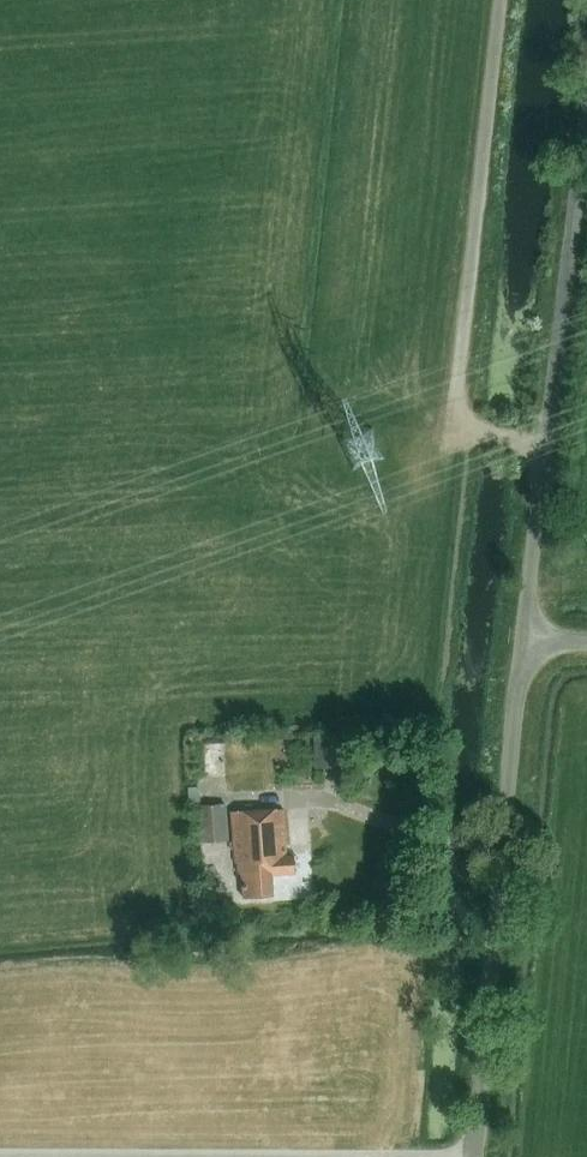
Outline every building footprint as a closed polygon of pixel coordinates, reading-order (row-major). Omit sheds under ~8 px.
[(313,733),(315,768),(345,767),(344,732),(313,733)] [(202,843),(230,840),(227,803),(199,805),(202,843)] [(272,872),(296,871),(295,855),(286,855),(283,808),(232,810),(235,861),(237,861),(238,872),(242,872),(243,896),(245,896),(245,895),(273,894),(272,872)]
